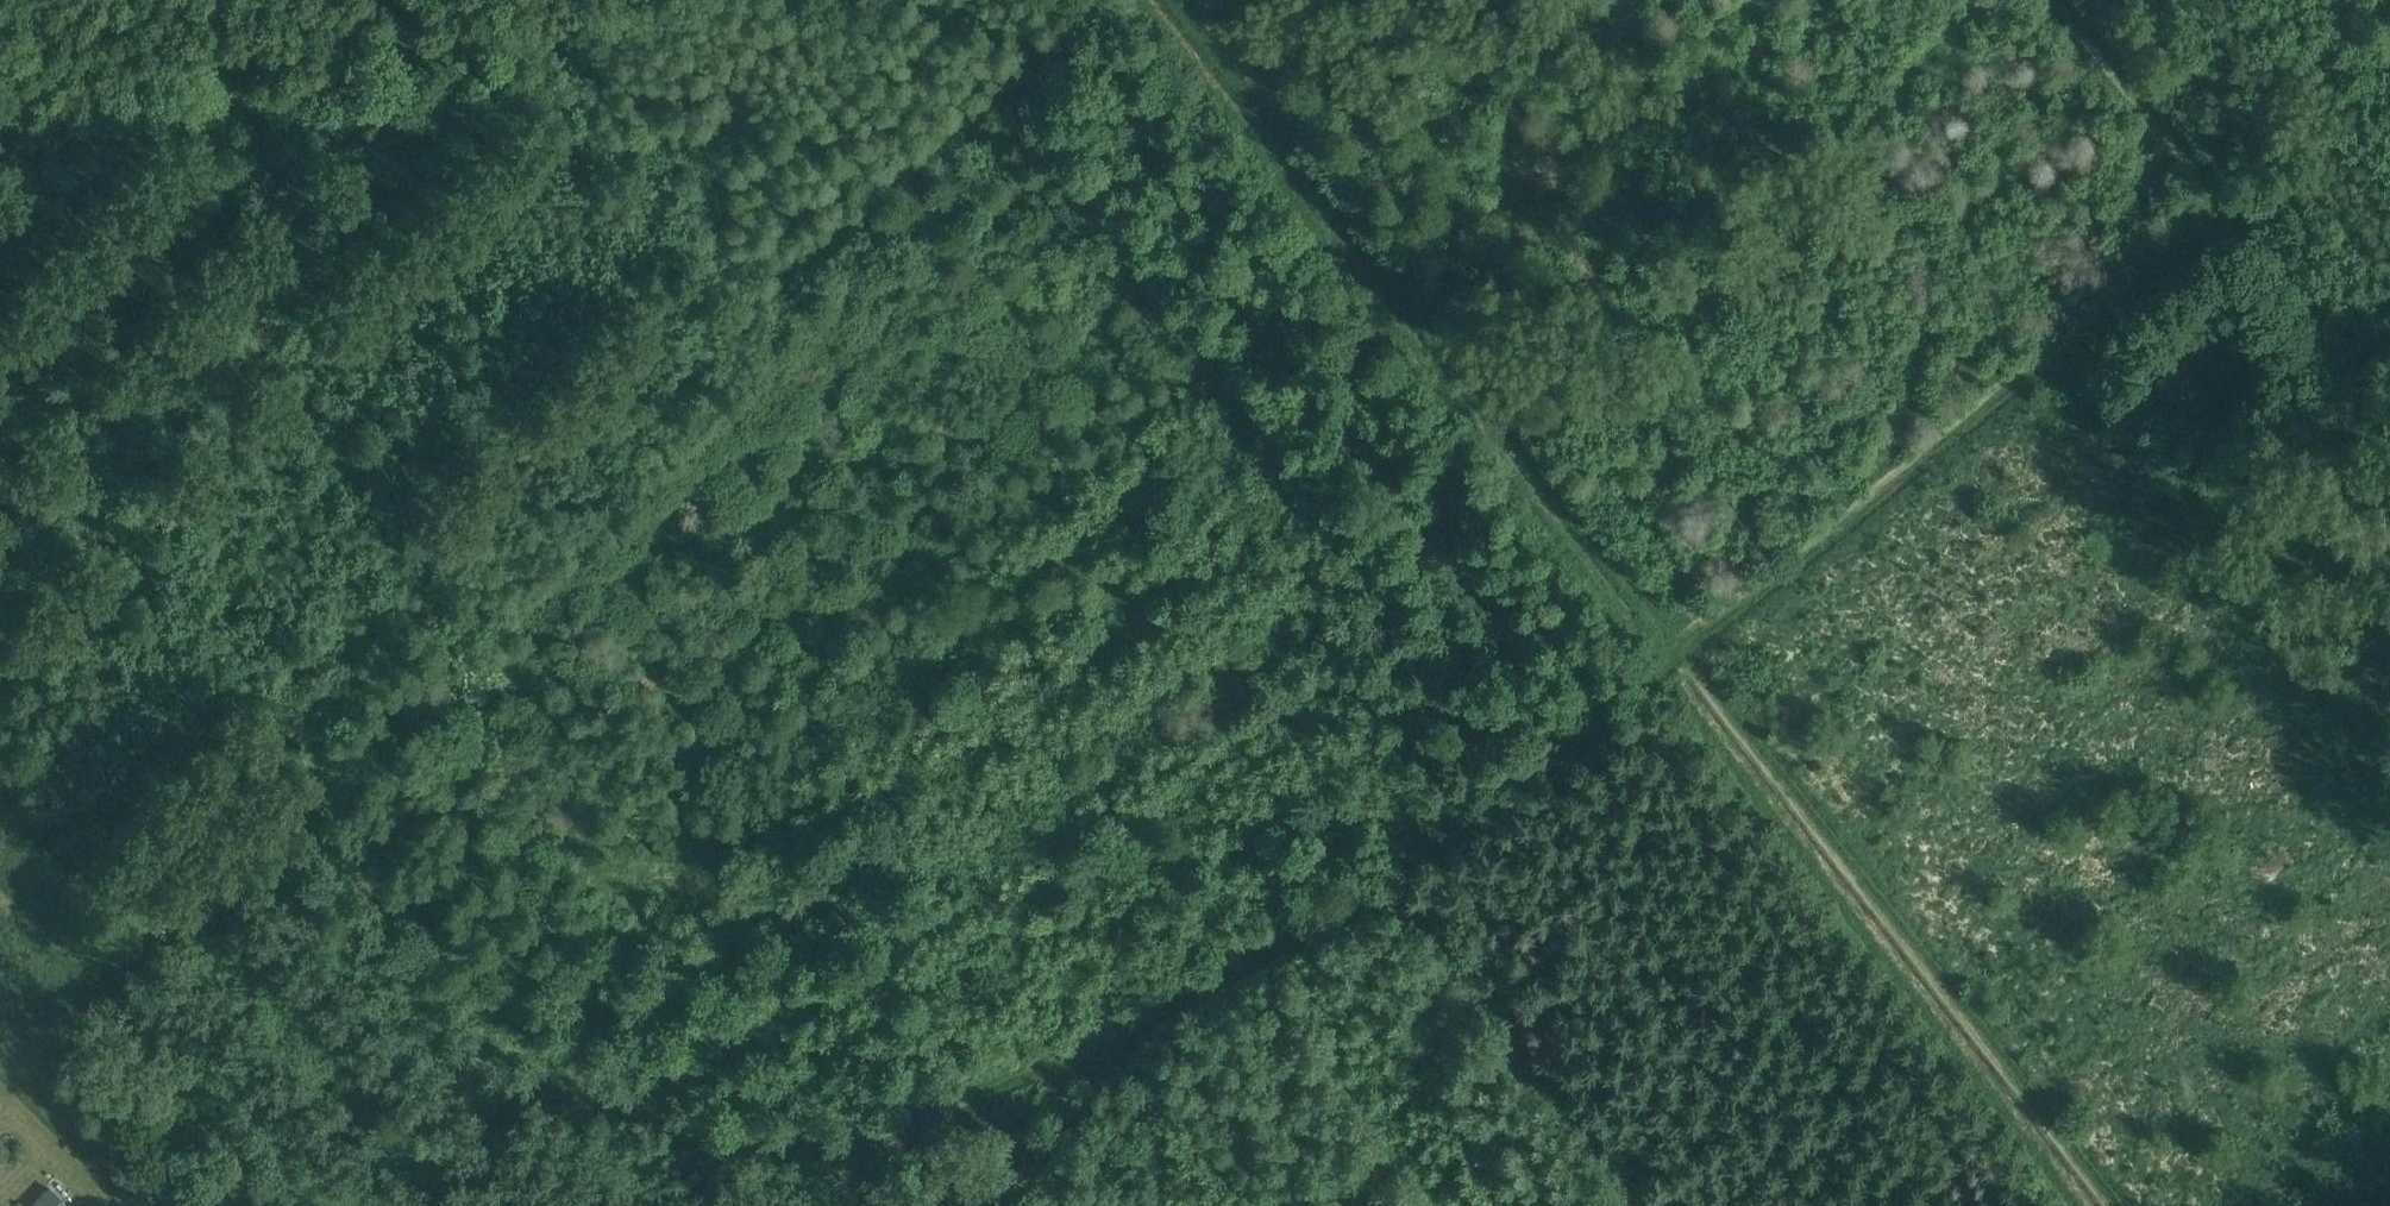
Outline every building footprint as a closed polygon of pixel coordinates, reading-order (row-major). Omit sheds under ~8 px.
[(49,1188),(31,1205),(66,1205),(49,1188)] [(158,1195),(144,1205),(166,1205),(158,1195)]
